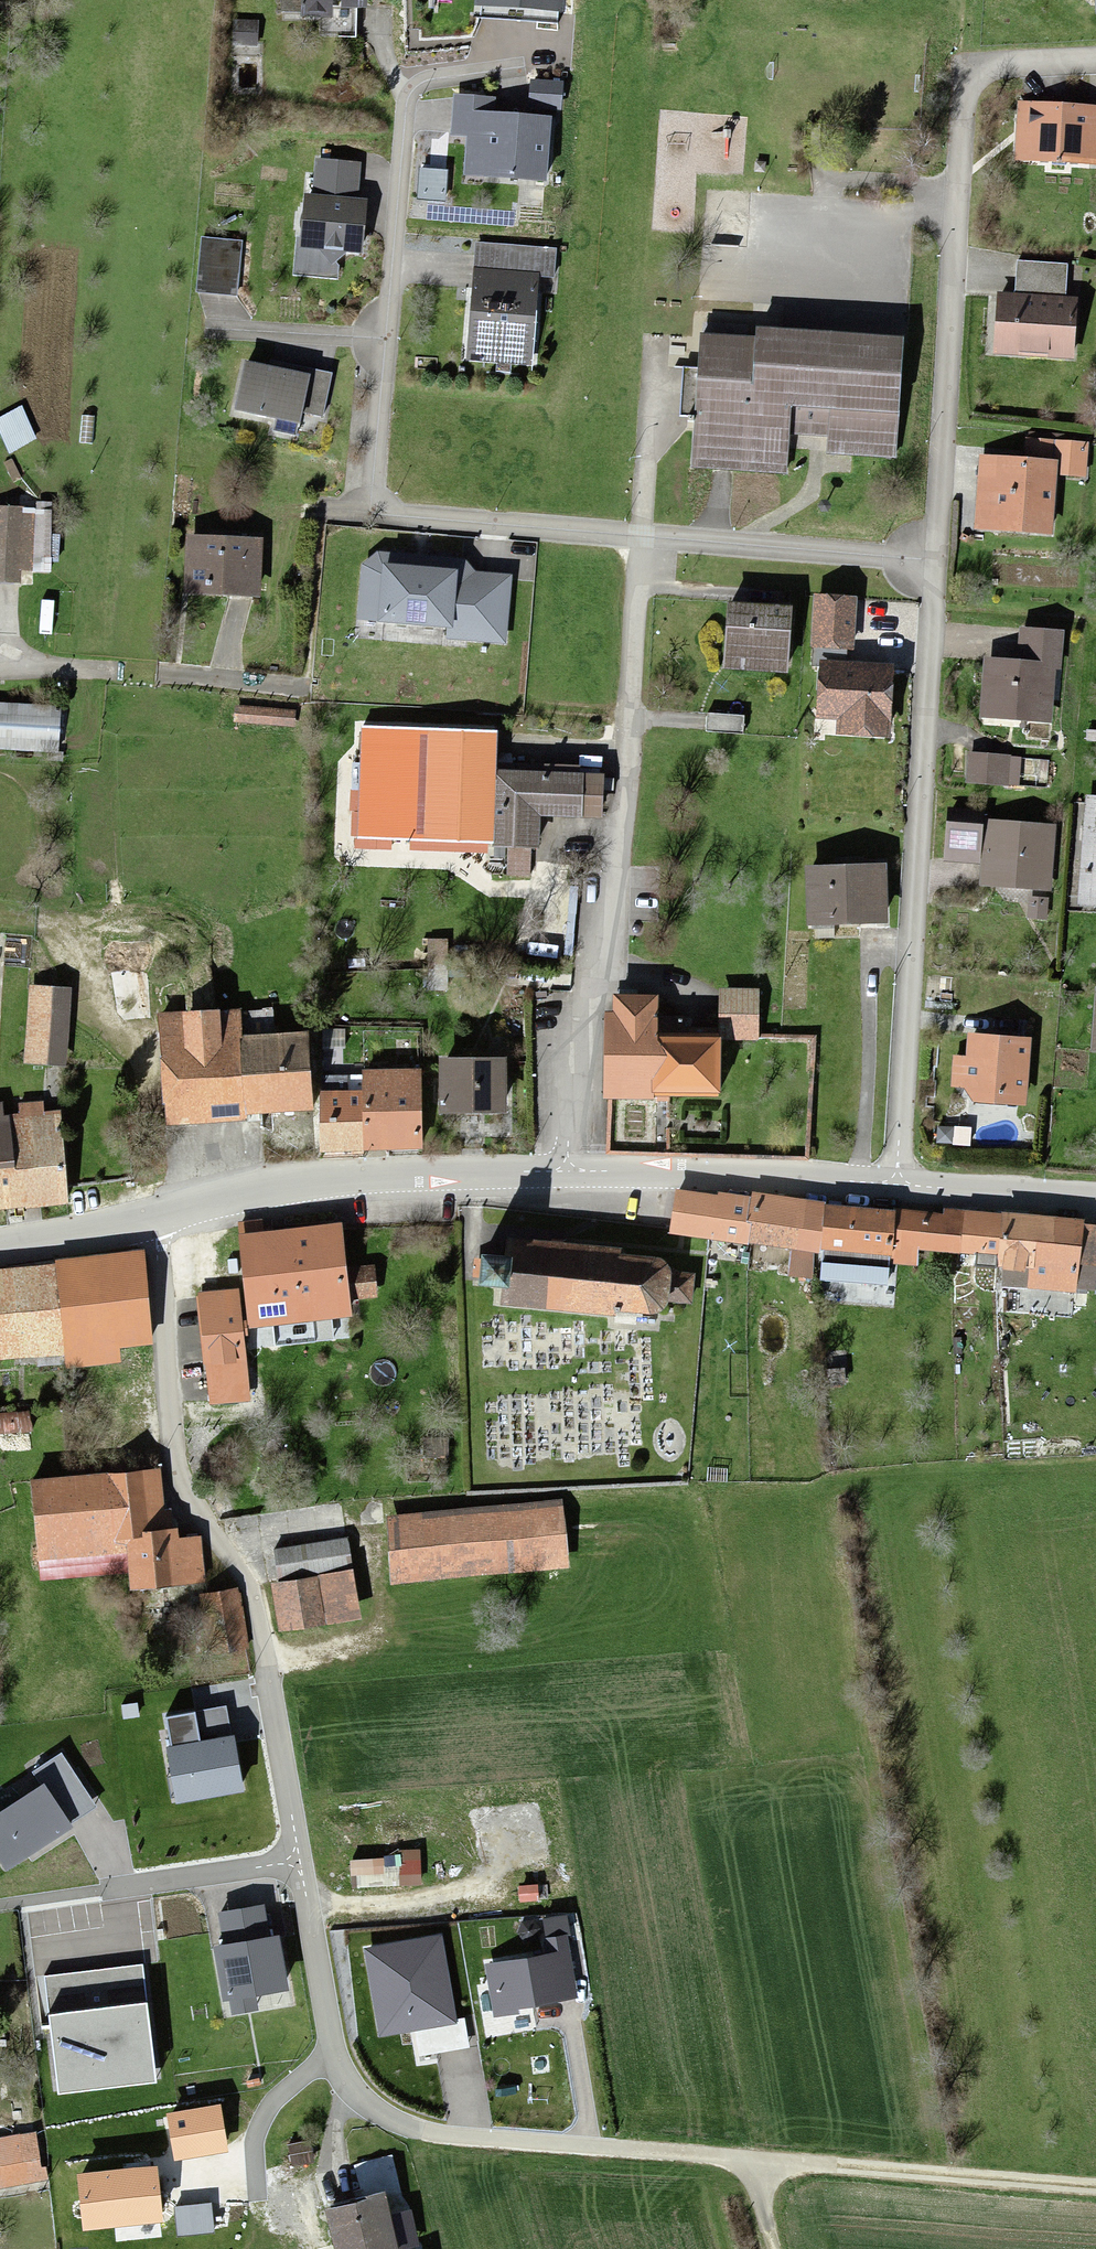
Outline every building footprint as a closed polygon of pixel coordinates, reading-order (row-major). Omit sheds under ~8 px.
[(282,10),(303,11),(303,16),(329,17),(330,5),(365,6),(365,0),(283,0),(282,10)] [(478,2),(560,10),(561,0),(479,0),(478,2)] [(228,50),(249,51),(251,24),(230,22),(228,50)] [(562,80),(534,79),(532,106),(561,107),(562,80)] [(499,100),(460,97),(458,130),(471,131),(468,175),(541,180),(545,119),(497,116),(499,100)] [(1018,110),(1015,163),(1095,167),(1095,114),(1018,110)] [(312,164),(308,202),(355,207),(359,169),(312,164)] [(308,202),(299,201),(290,281),(335,286),(337,261),(356,263),(362,208),(355,207),(308,202)] [(242,242),(202,238),(197,291),(237,295),(242,242)] [(474,249),(471,275),(533,280),(550,282),(553,256),(474,249)] [(1016,270),(1014,302),(1064,304),(1065,271),(1016,270)] [(533,280),(471,275),(464,360),(526,366),(533,280)] [(997,302),(995,358),(1073,361),(1075,304),(1064,304),(1014,302),(997,302)] [(757,345),(701,342),(694,466),(721,468),(789,472),(791,437),(827,439),(826,452),(896,456),(902,347),(757,338),(757,345)] [(330,385),(241,363),(228,416),(317,439),(330,385)] [(1049,540),(1054,444),(1018,442),(1017,462),(979,460),(975,536),(1049,540)] [(1059,449),(1059,483),(1085,484),(1086,451),(1059,449)] [(23,584),(23,572),(39,572),(39,515),(0,515),(0,584),(23,584)] [(250,547),(186,544),(184,596),(248,599),(250,547)] [(510,573),(361,552),(350,626),(499,647),(510,573)] [(847,600),(807,597),(803,651),(844,654),(847,600)] [(786,616),(728,613),(725,672),(783,675),(786,616)] [(987,670),(984,722),(1047,725),(1049,672),(1060,672),(1061,643),(1016,641),(1015,671),(987,670)] [(886,668),(817,664),(813,738),(882,742),(886,668)] [(296,711),(235,706),(234,722),(294,727),(296,711)] [(0,709),(0,755),(54,757),(56,711),(0,709)] [(739,721),(705,720),(705,733),(739,734),(739,721)] [(497,742),(362,735),(357,843),(507,851),(506,874),(535,876),(538,821),(579,823),(580,787),(495,783),(497,742)] [(1007,762),(966,760),(965,786),(1006,788),(1007,762)] [(1082,803),(1076,906),(1095,907),(1095,804),(1082,803)] [(979,813),(947,811),(943,866),(975,868),(979,813)] [(980,890),(1049,896),(1055,831),(985,825),(980,890)] [(882,874),(805,873),(804,928),(881,929),(882,874)] [(27,993),(22,1065),(60,1067),(65,995),(27,993)] [(758,993),(720,993),(720,1037),(758,1037),(758,993)] [(656,1094),(656,1032),(656,998),(636,998),(615,998),(615,1013),(609,1013),(609,1093),(609,1100),(656,1100),(656,1094)] [(159,1015),(167,1126),(248,1120),(247,1114),(314,1110),(309,1031),(243,1035),(241,1009),(159,1015)] [(682,1033),(656,1032),(656,1094),(717,1095),(718,1033),(682,1033)] [(966,1088),(965,1104),(1021,1108),(1025,1046),(969,1043),(968,1063),(957,1062),(955,1088),(966,1088)] [(505,1058),(441,1057),(441,1111),(505,1111),(505,1058)] [(362,1069),(363,1089),(364,1150),(423,1149),(421,1068),(362,1069)] [(320,1151),(364,1150),(363,1089),(319,1090),(320,1151)] [(21,1124),(6,1124),(9,1212),(63,1210),(60,1122),(36,1123),(35,1112),(20,1113),(21,1124)] [(9,1212),(6,1124),(0,1125),(0,1212),(9,1212)] [(751,1205),(673,1197),(669,1235),(706,1239),(747,1243),(751,1205)] [(822,1210),(751,1205),(747,1243),(819,1253),(822,1210)] [(819,1253),(884,1258),(887,1215),(822,1210),(819,1253)] [(955,1263),(957,1220),(887,1215),(884,1258),(955,1263)] [(1001,1223),(957,1220),(955,1263),(998,1266),(1001,1223)] [(1001,1223),(998,1266),(998,1278),(1028,1281),(1027,1293),(1087,1297),(1089,1268),(1095,1269),(1095,1230),(1001,1223)] [(260,1229),(238,1230),(245,1329),(345,1321),(344,1302),(375,1300),(373,1273),(342,1275),(339,1235),(261,1241),(260,1229)] [(661,1259),(513,1246),(511,1262),(486,1260),(484,1271),(483,1282),(506,1284),(505,1302),(651,1315),(662,1312),(667,1306),(667,1299),(690,1301),(693,1274),(670,1271),(668,1265),(661,1259)] [(56,1268),(57,1276),(64,1358),(64,1367),(121,1362),(120,1354),(148,1351),(140,1261),(56,1268)] [(64,1358),(57,1276),(0,1281),(0,1364),(64,1358)] [(239,1297),(198,1300),(208,1413),(248,1410),(239,1297)] [(0,1424),(0,1465),(52,1463),(51,1423),(0,1424)] [(442,1444),(420,1445),(420,1460),(442,1459),(442,1444)] [(198,1540),(159,1543),(153,1478),(31,1489),(40,1585),(132,1576),(133,1594),(202,1588),(198,1540)] [(554,1513),(386,1524),(389,1583),(557,1573),(554,1513)] [(343,1548),(274,1554),(277,1583),(346,1576),(343,1548)] [(354,1582),(272,1591),(277,1635),(358,1626),(354,1582)] [(236,1594),(199,1600),(208,1660),(245,1654),(236,1594)] [(240,1790),(225,1709),(167,1720),(173,1752),(169,1753),(178,1802),(240,1790)] [(63,1757),(37,1774),(47,1788),(0,1819),(0,1857),(8,1868),(97,1809),(63,1757)] [(226,1949),(216,1951),(224,2002),(230,2000),(233,2014),(257,2010),(255,1996),(286,1991),(277,1940),(267,1942),(262,1909),(220,1916),(226,1949)] [(547,1957),(487,1968),(496,2018),(516,2014),(515,2009),(576,1998),(565,1938),(545,1942),(547,1957)] [(439,1940),(367,1953),(382,2035),(454,2022),(439,1940)] [(156,2083),(141,1966),(44,1978),(59,2096),(156,2083)] [(226,2151),(218,2109),(168,2118),(175,2160),(226,2151)] [(39,2186),(30,2138),(0,2144),(0,2194),(39,2186)] [(154,2172),(80,2179),(85,2231),(159,2223),(154,2172)] [(213,2231),(210,2205),(175,2209),(178,2235),(213,2231)] [(327,2219),(334,2248),(392,2248),(383,2207),(327,2219)]
